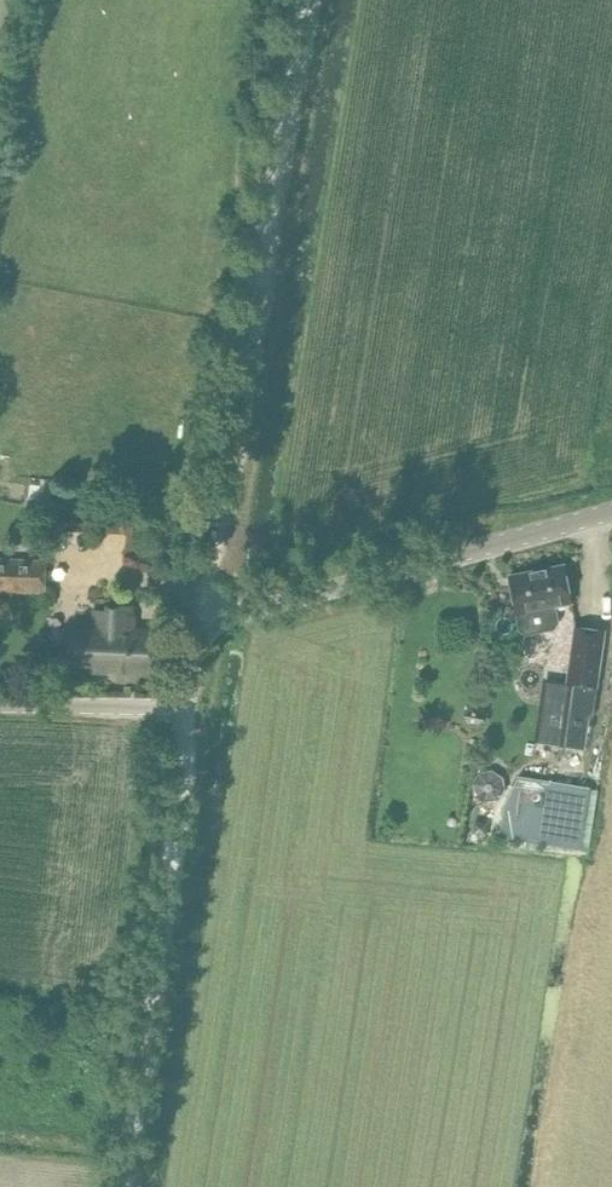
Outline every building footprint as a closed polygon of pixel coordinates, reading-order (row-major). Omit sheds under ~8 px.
[(105,555),(129,555),(130,530),(105,530),(105,555)] [(41,591),(43,562),(0,560),(0,589),(41,591)] [(510,575),(515,599),(517,612),(521,629),(527,634),(556,628),(561,621),(557,605),(572,602),(565,564),(510,575)] [(133,606),(111,605),(111,609),(91,608),(90,618),(74,617),(72,645),(70,669),(111,671),(110,678),(130,679),(130,678),(127,678),(127,672),(156,674),(158,630),(132,629),(133,606)] [(560,680),(551,742),(585,747),(589,719),(591,719),(604,630),(577,626),(569,681),(560,680)] [(579,847),(588,784),(520,774),(505,804),(500,835),(579,847)]
